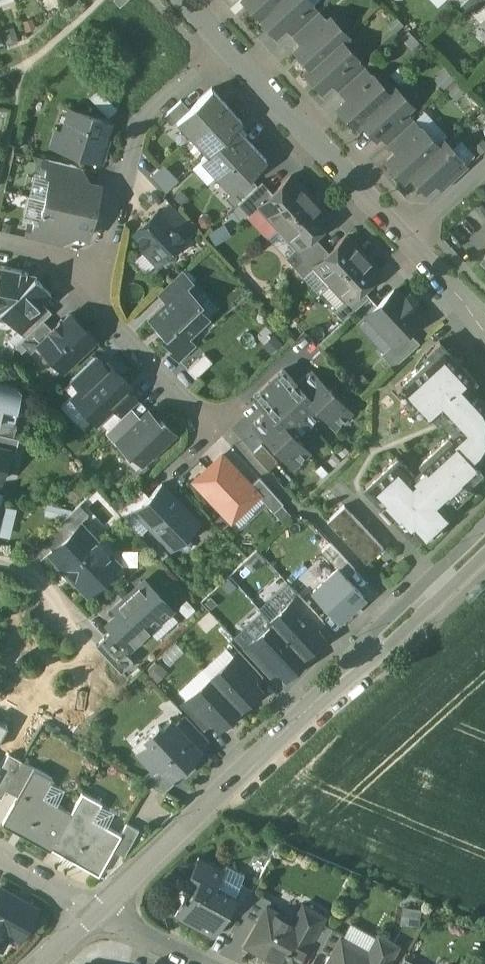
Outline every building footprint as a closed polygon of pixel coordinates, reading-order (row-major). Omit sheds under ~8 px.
[(259,16),(277,0),(244,0),(259,16)] [(259,16),(275,34),(284,26),(311,1),(310,0),(277,0),(259,16)] [(457,7),(468,19),(475,13),(474,13),(484,3),(484,0),(465,0),(457,7)] [(311,1),(284,26),(292,34),(319,10),(311,1)] [(474,13),(475,13),(484,24),(484,3),(474,13)] [(319,10),(292,34),(301,43),(327,19),(319,10)] [(347,34),(330,16),(327,19),(301,43),(295,49),(310,66),(311,66),(340,39),(341,40),(347,34)] [(340,39),(311,66),(310,66),(305,71),(321,89),(330,81),(357,57),(341,40),(340,39)] [(357,57),(330,81),(338,90),(365,66),(357,57)] [(365,66),(338,90),(347,99),(373,74),(365,66)] [(389,91),(373,74),(347,99),(338,107),(355,125),(360,120),(360,119),(389,92),(389,91)] [(395,86),(389,91),(389,92),(360,119),(360,120),(376,137),(406,110),(411,104),(395,86)] [(227,105),(212,88),(190,109),(177,121),(192,137),(227,105)] [(118,109),(99,89),(90,97),(108,117),(118,109)] [(182,100),(164,116),(172,125),(177,121),(190,109),(182,100)] [(227,105),(192,137),(207,154),(236,127),(237,127),(242,122),(227,105)] [(406,110),(379,134),(387,143),(414,118),(406,110)] [(110,123),(71,111),(64,132),(57,130),(52,147),(61,150),(62,150),(63,147),(98,159),(110,123)] [(414,118),(387,143),(395,152),(422,127),(414,118)] [(237,127),(236,127),(207,154),(201,159),(216,175),(251,143),(237,127)] [(395,152),(387,160),(404,178),(409,173),(409,172),(438,145),(438,144),(422,127),(395,152)] [(438,145),(409,172),(409,173),(425,189),(434,181),(460,157),(444,139),(438,144),(438,145)] [(251,143),(216,175),(232,192),(249,176),(267,160),(251,143)] [(460,157),(434,181),(442,190),(468,166),(460,157)] [(48,160),(42,158),(39,173),(45,174),(48,160)] [(81,167),(48,160),(45,174),(51,176),(51,175),(78,181),(81,167)] [(164,164),(151,176),(166,192),(179,180),(164,164)] [(78,181),(51,175),(51,176),(45,200),(94,211),(100,186),(78,181)] [(273,193),(259,205),(260,206),(280,227),(312,197),(292,175),(273,193)] [(232,192),(226,198),(234,206),(257,185),(249,176),(232,192)] [(257,185),(238,203),(250,215),(260,206),(259,205),(273,193),(262,181),(257,185)] [(331,217),(312,197),(280,227),(298,247),(299,247),(313,235),(331,217)] [(94,211),(45,200),(43,210),(42,210),(42,212),(43,212),(40,224),(40,225),(66,231),(88,237),(94,211)] [(195,229),(170,202),(160,212),(184,238),(195,229)] [(160,212),(158,210),(135,232),(148,247),(143,252),(155,265),(184,238),(160,212)] [(34,222),(28,221),(24,236),(30,237),(34,222)] [(40,224),(34,222),(30,237),(63,245),(66,231),(40,225),(40,224)] [(313,235),(299,247),(298,247),(286,258),(295,267),(321,243),(313,235)] [(329,252),(315,265),(316,266),(332,283),(364,253),(347,235),(329,252)] [(321,243),(295,267),(304,277),(316,266),(315,265),(329,252),(321,243)] [(364,253),(332,283),(347,299),(348,300),(362,287),(380,270),(364,253)] [(27,272),(0,266),(0,311),(2,312),(1,319),(10,322),(15,327),(42,302),(51,293),(34,276),(33,277),(27,272)] [(193,280),(183,269),(158,293),(166,302),(184,285),(186,287),(193,280)] [(186,287),(184,285),(166,302),(150,317),(165,333),(162,337),(173,348),(174,349),(188,336),(208,317),(198,306),(201,303),(186,287)] [(362,287),(348,300),(347,299),(334,311),(343,321),(370,296),(362,287)] [(405,297),(402,299),(394,290),(368,314),(394,342),(408,330),(420,318),(412,309),(414,307),(405,297)] [(42,302),(15,327),(25,337),(44,320),(51,312),(42,302)] [(95,340),(71,314),(61,322),(60,321),(52,328),(51,329),(53,331),(39,344),(40,345),(63,370),(95,340)] [(52,328),(44,320),(25,337),(21,341),(31,353),(40,345),(39,344),(53,331),(51,329),(52,328)] [(394,342),(382,354),(393,367),(419,343),(408,330),(394,342)] [(196,345),(188,336),(174,349),(173,348),(170,351),(179,361),(196,345)] [(397,456),(364,487),(381,506),(384,504),(394,515),(392,518),(415,543),(452,509),(443,500),(448,495),(456,503),(472,488),(468,484),(482,471),(475,463),(480,457),(483,452),(484,454),(484,451),(484,428),(484,427),(484,426),(484,407),(483,403),(482,404),(475,396),(470,401),(463,393),(476,380),(439,341),(426,353),(430,356),(396,388),(414,407),(419,403),(436,422),(440,418),(446,424),(452,431),(448,435),(418,463),(423,469),(415,476),(397,456)] [(337,368),(321,350),(312,358),(329,376),(337,368)] [(213,362),(205,354),(190,370),(198,378),(213,362)] [(96,355),(70,380),(79,389),(105,365),(96,355)] [(79,389),(73,396),(97,422),(113,407),(130,391),(133,388),(108,362),(105,365),(79,389)] [(312,370),(298,383),(284,369),(269,383),(308,423),(321,411),(335,425),(350,411),(312,370)] [(0,380),(0,421),(13,424),(13,423),(21,389),(15,383),(0,380)] [(308,423),(269,383),(255,397),(269,411),(254,425),(293,465),(308,451),(294,436),(308,423)] [(130,391),(113,407),(122,417),(132,407),(139,400),(130,391)] [(122,417),(116,422),(126,432),(141,417),(132,407),(122,417)] [(159,422),(148,410),(141,417),(126,432),(118,440),(130,453),(133,450),(145,461),(175,433),(162,420),(159,422)] [(0,421),(0,434),(14,437),(17,424),(13,423),(13,424),(0,421)] [(116,422),(106,432),(116,442),(118,440),(126,432),(116,422)] [(0,434),(0,447),(9,449),(8,452),(16,454),(19,439),(14,437),(0,434)] [(278,462),(262,445),(253,453),(269,470),(278,462)] [(1,481),(8,452),(9,449),(0,447),(0,480),(1,481)] [(251,486),(222,455),(194,481),(232,521),(259,496),(260,495),(251,486)] [(284,504),(260,478),(251,486),(260,495),(259,496),(274,513),(284,504)] [(200,524),(162,484),(149,497),(134,511),(172,550),(200,524)] [(141,488),(118,510),(126,518),(134,511),(149,497),(141,488)] [(383,547),(344,505),(328,521),(366,563),(383,547)] [(68,515),(42,539),(53,551),(79,526),(68,515)] [(53,551),(51,553),(87,593),(96,585),(97,585),(99,585),(103,582),(107,579),(110,573),(106,569),(115,560),(110,556),(111,555),(108,549),(106,545),(101,542),(96,539),(95,540),(81,524),(79,526),(53,551)] [(323,552),(345,578),(355,570),(332,544),(323,552)] [(336,568),(311,591),(336,619),(362,595),(345,578),(336,568)] [(145,580),(129,595),(114,609),(121,617),(121,623),(113,630),(130,648),(172,609),(145,580)] [(299,593),(290,601),(314,627),(323,619),(299,593)] [(290,601),(269,620),(272,623),(273,622),(303,654),(322,636),(314,627),(290,601)] [(303,654),(273,622),(272,623),(253,640),(277,667),(286,676),(306,657),(303,654)] [(113,630),(97,646),(121,672),(133,661),(125,653),(130,648),(113,630)] [(277,667),(253,640),(244,648),(269,675),(277,667)] [(262,674),(240,650),(231,659),(253,682),(262,674)] [(253,682),(231,659),(211,677),(240,708),(260,689),(253,682)] [(211,677),(191,696),(212,719),(212,720),(219,727),(240,708),(211,677)] [(212,719),(191,696),(181,704),(203,728),(212,720),(212,719)] [(209,740),(186,715),(176,724),(200,749),(209,740)] [(171,719),(161,728),(158,725),(145,737),(149,741),(138,752),(154,770),(158,766),(170,779),(180,769),(182,771),(191,763),(192,764),(193,762),(191,759),(200,750),(200,749),(176,724),(171,719)] [(8,754),(0,769),(0,799),(5,791),(21,762),(8,754)] [(21,762),(5,791),(17,797),(33,768),(21,762)] [(170,779),(158,766),(154,770),(145,779),(165,790),(173,783),(170,779)] [(71,813),(42,797),(52,779),(33,768),(17,797),(2,824),(50,851),(51,849),(71,813)] [(71,813),(51,849),(98,875),(112,850),(120,835),(92,819),(101,803),(82,793),(71,813)] [(126,823),(120,835),(112,850),(124,856),(138,830),(126,823)] [(223,870),(198,856),(183,884),(192,888),(186,898),(184,897),(174,914),(214,936),(230,906),(236,895),(234,894),(216,884),(223,870)] [(245,875),(226,865),(223,870),(216,884),(234,894),(240,882),(240,883),(245,875)] [(240,883),(240,882),(234,894),(236,895),(230,906),(241,912),(253,890),(240,883)] [(3,930),(20,939),(36,910),(0,890),(0,936),(3,930)] [(272,900),(253,890),(241,912),(258,922),(266,906),(268,906),(272,900)] [(266,906),(258,922),(245,945),(280,963),(298,963),(310,943),(321,922),(324,916),(303,905),(290,928),(279,922),(283,915),(268,906),(266,906)] [(332,928),(321,922),(310,943),(321,949),(332,928)] [(344,934),(332,928),(321,949),(331,955),(332,955),(341,938),(342,938),(344,934)] [(341,938),(332,955),(331,955),(326,963),(388,963),(398,946),(378,935),(368,953),(342,938),(341,938)]
